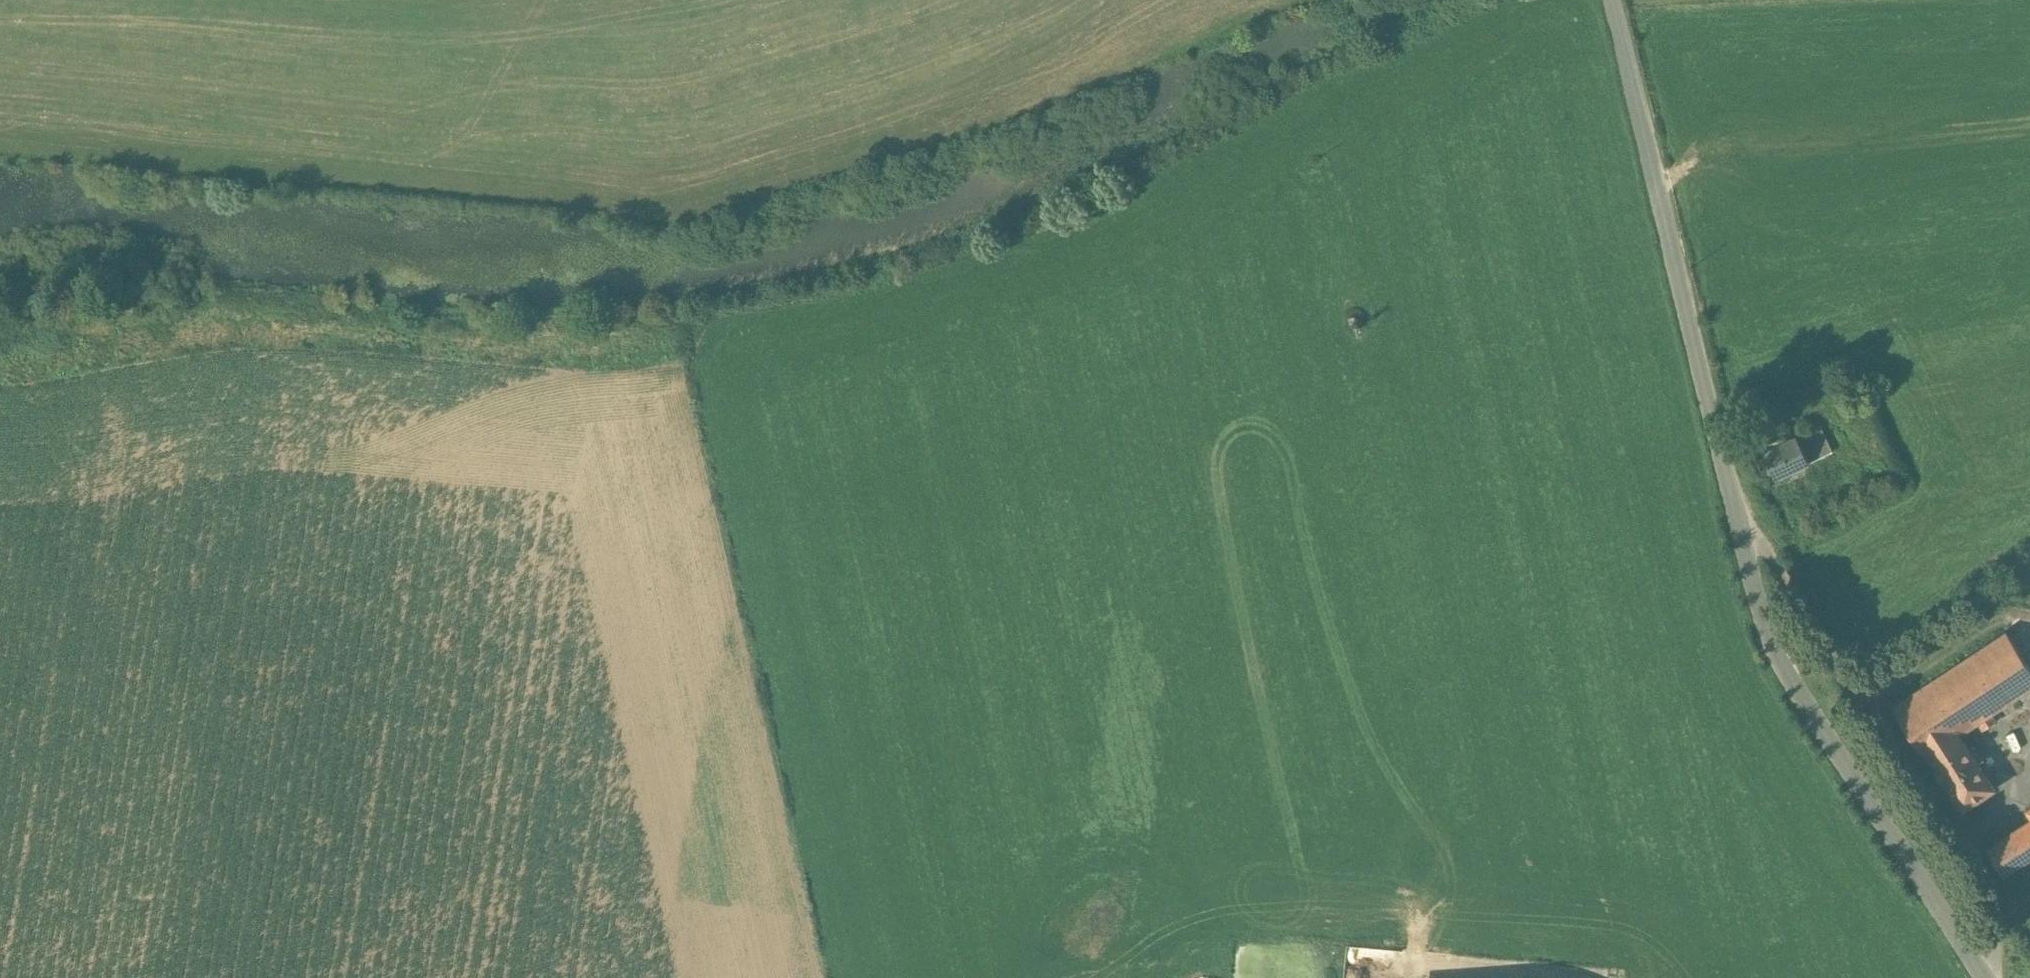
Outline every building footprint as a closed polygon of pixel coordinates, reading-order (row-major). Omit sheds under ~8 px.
[(1811,429),(1797,436),(1809,463),(1816,459),(1812,449),(1819,446),(1811,429)] [(1797,436),(1763,452),(1775,479),(1809,463),(1797,436)] [(1812,449),(1816,459),(1824,456),(1819,446),(1812,449)] [(1892,705),(1925,755),(1960,733),(1978,721),(1990,713),(2029,687),(2029,669),(2005,631),(1892,705)] [(1990,713),(1978,721),(1983,730),(1995,722),(1990,713)] [(1966,742),(1960,733),(1927,755),(1935,767),(1932,768),(1940,780),(1943,779),(1962,809),(1996,787),(1985,771),(1988,769),(1984,763),(1981,765),(1975,756),(1978,754),(1969,741),(1966,742)] [(1989,847),(1988,845),(1985,847),(2003,875),(2029,857),(2029,820),(1989,847)]
